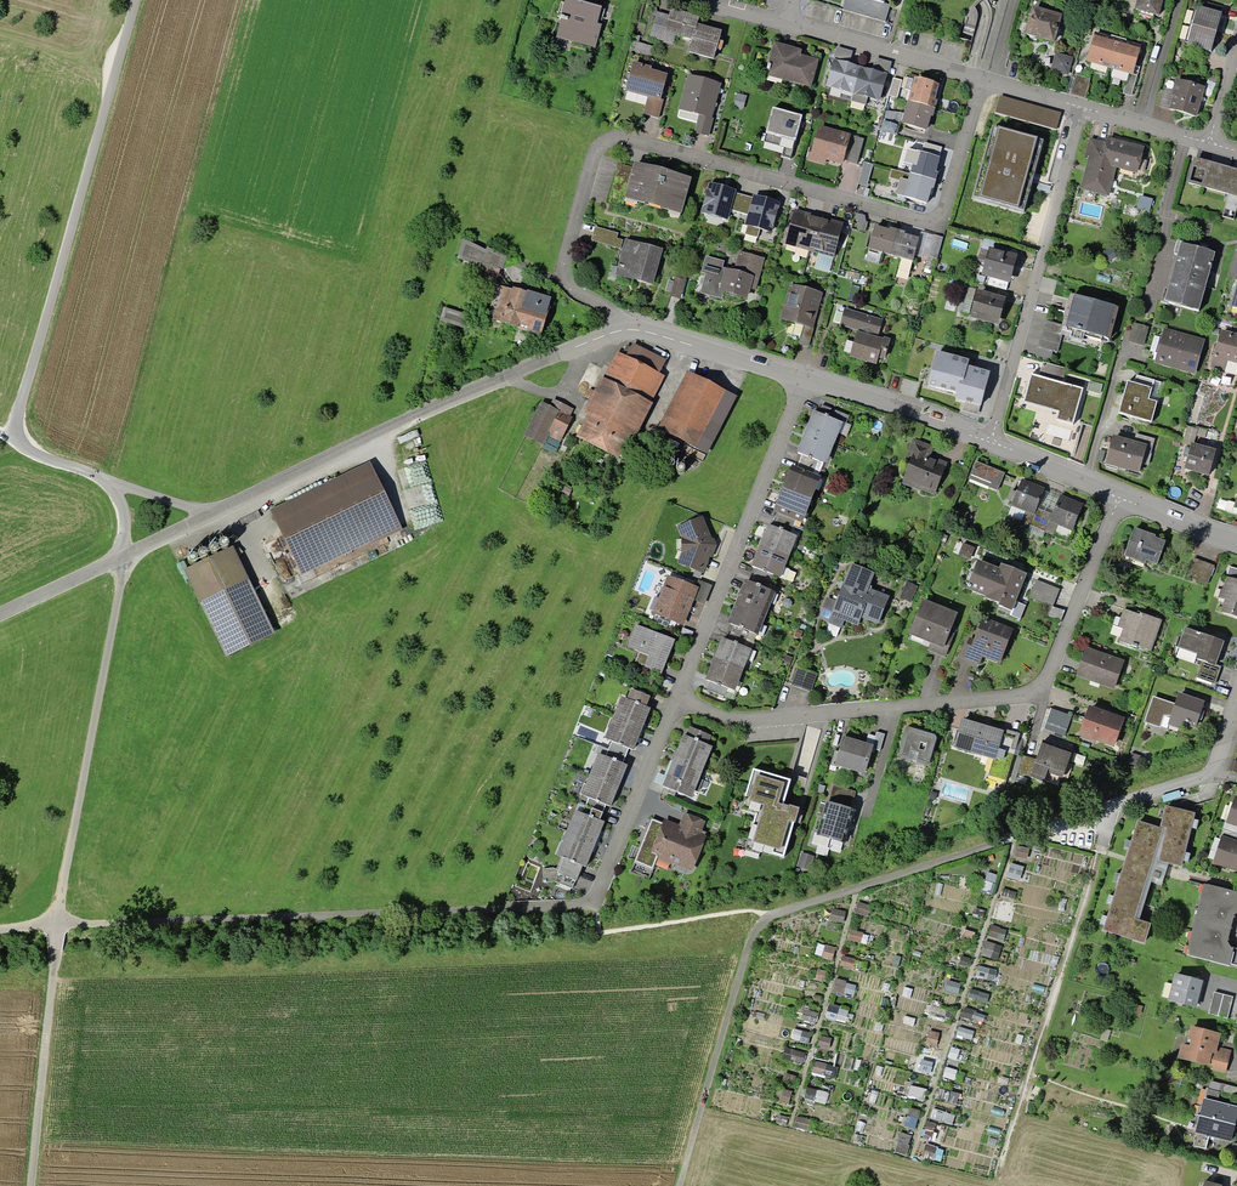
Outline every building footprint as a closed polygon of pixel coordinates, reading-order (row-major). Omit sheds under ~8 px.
[(567,0),(562,0),(553,40),(595,49),(604,8),(567,0)] [(1130,11),(1153,18),(1158,0),(1133,0),(1130,11)] [(1062,16),(1028,7),(1020,36),(1054,45),(1062,16)] [(1220,16),(1194,8),(1182,46),(1208,54),(1220,16)] [(697,17),(668,10),(662,35),(689,42),(686,54),(711,60),(718,32),(695,25),(697,17)] [(1138,46),(1092,33),(1084,62),(1131,74),(1138,46)] [(800,50),(770,42),(761,74),(808,87),(815,61),(798,56),(800,50)] [(851,54),(835,49),(832,60),(848,64),(851,54)] [(890,63),(874,59),(871,69),(887,73),(890,63)] [(887,75),(831,61),(824,89),(880,103),(887,75)] [(658,99),(664,77),(628,67),(621,93),(648,101),(643,117),(658,121),(664,101),(658,99)] [(723,86),(686,76),(677,110),(700,116),(695,135),(709,138),(723,86)] [(1090,81),(1075,76),(1069,95),(1084,99),(1090,81)] [(938,84),(914,78),(901,124),(926,131),(938,84)] [(1203,88),(1173,80),(1165,112),(1194,120),(1203,88)] [(803,115),(773,107),(764,140),(785,145),(782,155),(790,158),(803,115)] [(1034,131),(1001,122),(994,147),(1027,156),(1034,131)] [(849,135),(815,128),(808,158),(842,166),(849,135)] [(1097,140),(1089,138),(1086,152),(1088,153),(1078,189),(1109,197),(1117,168),(1136,173),(1144,146),(1108,136),(1107,139),(1098,136),(1097,140)] [(937,160),(912,153),(899,197),(924,204),(937,160)] [(1189,160),(1183,185),(1236,199),(1236,172),(1189,160)] [(687,183),(631,166),(620,201),(677,218),(687,183)] [(734,194),(707,186),(699,215),(725,223),(729,212),(733,196),(734,194)] [(1140,195),(1136,208),(1149,212),(1153,199),(1140,195)] [(749,200),(733,196),(729,212),(745,216),(749,200)] [(776,204),(750,197),(749,200),(745,216),(742,227),(769,233),(776,204)] [(842,224),(793,210),(784,246),(832,258),(842,224)] [(917,237),(871,225),(864,252),(910,264),(917,237)] [(622,237),(594,229),(590,243),(618,251),(622,237)] [(944,238),(933,236),(927,257),(938,260),(944,238)] [(660,253),(623,243),(613,277),(651,287),(660,253)] [(1211,254),(1176,245),(1161,301),(1196,310),(1211,254)] [(1014,256),(986,248),(978,276),(1006,283),(1014,256)] [(508,255),(489,249),(477,281),(496,288),(508,255)] [(723,263),(703,258),(698,274),(703,276),(698,294),(742,306),(746,289),(755,291),(763,259),(737,252),(732,272),(722,269),(723,263)] [(684,280),(673,278),(669,298),(681,300),(684,280)] [(1234,280),(1226,309),(1236,312),(1236,281),(1234,280)] [(821,294),(787,284),(777,320),(811,330),(821,294)] [(546,337),(556,300),(499,285),(489,323),(546,337)] [(1002,300),(973,292),(965,318),(994,327),(1002,300)] [(1118,307),(1073,295),(1065,326),(1110,338),(1118,307)] [(881,319),(843,309),(838,326),(877,335),(881,319)] [(1064,326),(1042,320),(1032,357),(1054,363),(1064,326)] [(1148,328),(1131,324),(1127,341),(1143,345),(1148,328)] [(1203,339),(1163,328),(1153,363),(1193,375),(1203,339)] [(1219,331),(1210,367),(1236,373),(1236,368),(1236,335),(1219,331)] [(885,341),(854,332),(847,357),(878,366),(885,341)] [(601,380),(597,378),(579,413),(584,416),(573,437),(615,459),(628,435),(634,438),(665,378),(660,375),(667,361),(630,342),(623,356),(616,352),(601,380)] [(1087,379),(1043,367),(1039,379),(1029,377),(1021,407),(1053,416),(1051,423),(1073,429),(1087,379)] [(973,406),(981,380),(953,372),(946,398),(973,406)] [(734,398),(685,373),(655,431),(704,456),(734,398)] [(1148,389),(1124,383),(1116,414),(1148,423),(1154,402),(1145,400),(1148,389)] [(548,407),(539,402),(522,436),(544,447),(549,438),(559,444),(576,411),(551,399),(548,407)] [(839,423),(810,412),(794,453),(823,464),(839,423)] [(1144,445),(1110,437),(1103,466),(1137,474),(1144,445)] [(913,441),(899,486),(934,497),(944,466),(928,461),(933,447),(913,441)] [(1212,451),(1187,445),(1180,470),(1205,477),(1212,451)] [(370,464),(268,511),(299,578),(401,530),(370,464)] [(818,477),(789,466),(771,512),(799,523),(818,477)] [(1043,489),(1019,480),(1009,506),(1033,515),(1043,489)] [(1082,505),(1057,495),(1047,521),(1073,531),(1082,505)] [(700,518),(674,527),(679,540),(679,554),(676,564),(701,575),(714,546),(700,518)] [(794,536),(764,525),(748,567),(777,578),(794,536)] [(1163,540),(1130,528),(1121,555),(1154,567),(1163,540)] [(178,564),(224,659),(274,635),(228,540),(178,564)] [(1212,566),(1193,558),(1185,577),(1204,585),(1212,566)] [(995,569),(973,560),(961,589),(1010,610),(1024,576),(997,565),(995,569)] [(872,571),(845,563),(828,617),(858,627),(860,620),(877,625),(884,600),(865,594),(872,571)] [(698,588),(665,576),(650,616),(683,629),(698,588)] [(1224,578),(1213,612),(1236,619),(1236,582),(1224,578)] [(1059,589),(1036,580),(1029,597),(1052,607),(1059,589)] [(772,594),(744,583),(727,627),(755,638),(772,594)] [(954,615),(919,602),(907,635),(942,648),(954,615)] [(1159,621),(1122,608),(1112,640),(1149,652),(1159,621)] [(1010,631),(980,621),(971,649),(964,646),(959,662),(978,668),(981,659),(998,665),(1010,631)] [(675,641),(635,626),(627,648),(647,656),(642,669),(661,676),(675,641)] [(1223,641),(1180,628),(1174,648),(1193,654),(1192,658),(1216,666),(1223,641)] [(748,650),(719,639),(703,680),(732,692),(748,650)] [(1122,659),(1083,646),(1074,675),(1113,688),(1122,659)] [(623,699),(616,697),(600,740),(630,751),(646,709),(642,708),(646,698),(626,691),(623,699)] [(1203,702),(1177,694),(1167,722),(1193,730),(1203,702)] [(1122,717),(1085,706),(1076,737),(1112,748),(1122,717)] [(1002,733),(960,721),(952,749),(994,761),(1002,733)] [(713,736),(685,725),(661,787),(689,798),(713,736)] [(933,737),(903,729),(896,758),(925,766),(933,737)] [(870,747),(839,738),(831,765),(862,775),(870,747)] [(1072,752),(1037,741),(1025,778),(1044,785),(1049,771),(1064,775),(1072,752)] [(623,765),(594,754),(579,794),(607,805),(623,765)] [(789,782),(747,770),(737,803),(756,808),(745,847),(781,858),(795,812),(781,808),(789,782)] [(1234,797),(1225,823),(1236,827),(1236,798),(1234,797)] [(853,812),(823,803),(813,837),(842,846),(853,812)] [(1157,827),(1133,819),(1098,932),(1142,945),(1147,927),(1129,921),(1150,857),(1177,865),(1193,815),(1163,805),(1157,827)] [(601,822),(571,810),(553,856),(583,868),(601,822)] [(678,825),(662,819),(649,858),(689,872),(706,822),(681,814),(678,825)] [(1220,836),(1212,867),(1236,873),(1236,841),(1220,836)] [(1200,885),(1182,957),(1227,968),(1231,949),(1226,944),(1233,919),(1236,916),(1236,894),(1200,885)] [(1200,982),(1171,975),(1164,1003),(1193,1010),(1200,982)] [(1232,997),(1212,993),(1207,1015),(1227,1020),(1232,997)] [(1219,1036),(1182,1027),(1174,1062),(1224,1074),(1229,1051),(1216,1048),(1219,1036)] [(1203,1099),(1193,1133),(1229,1143),(1236,1115),(1236,1108),(1203,1099)]
